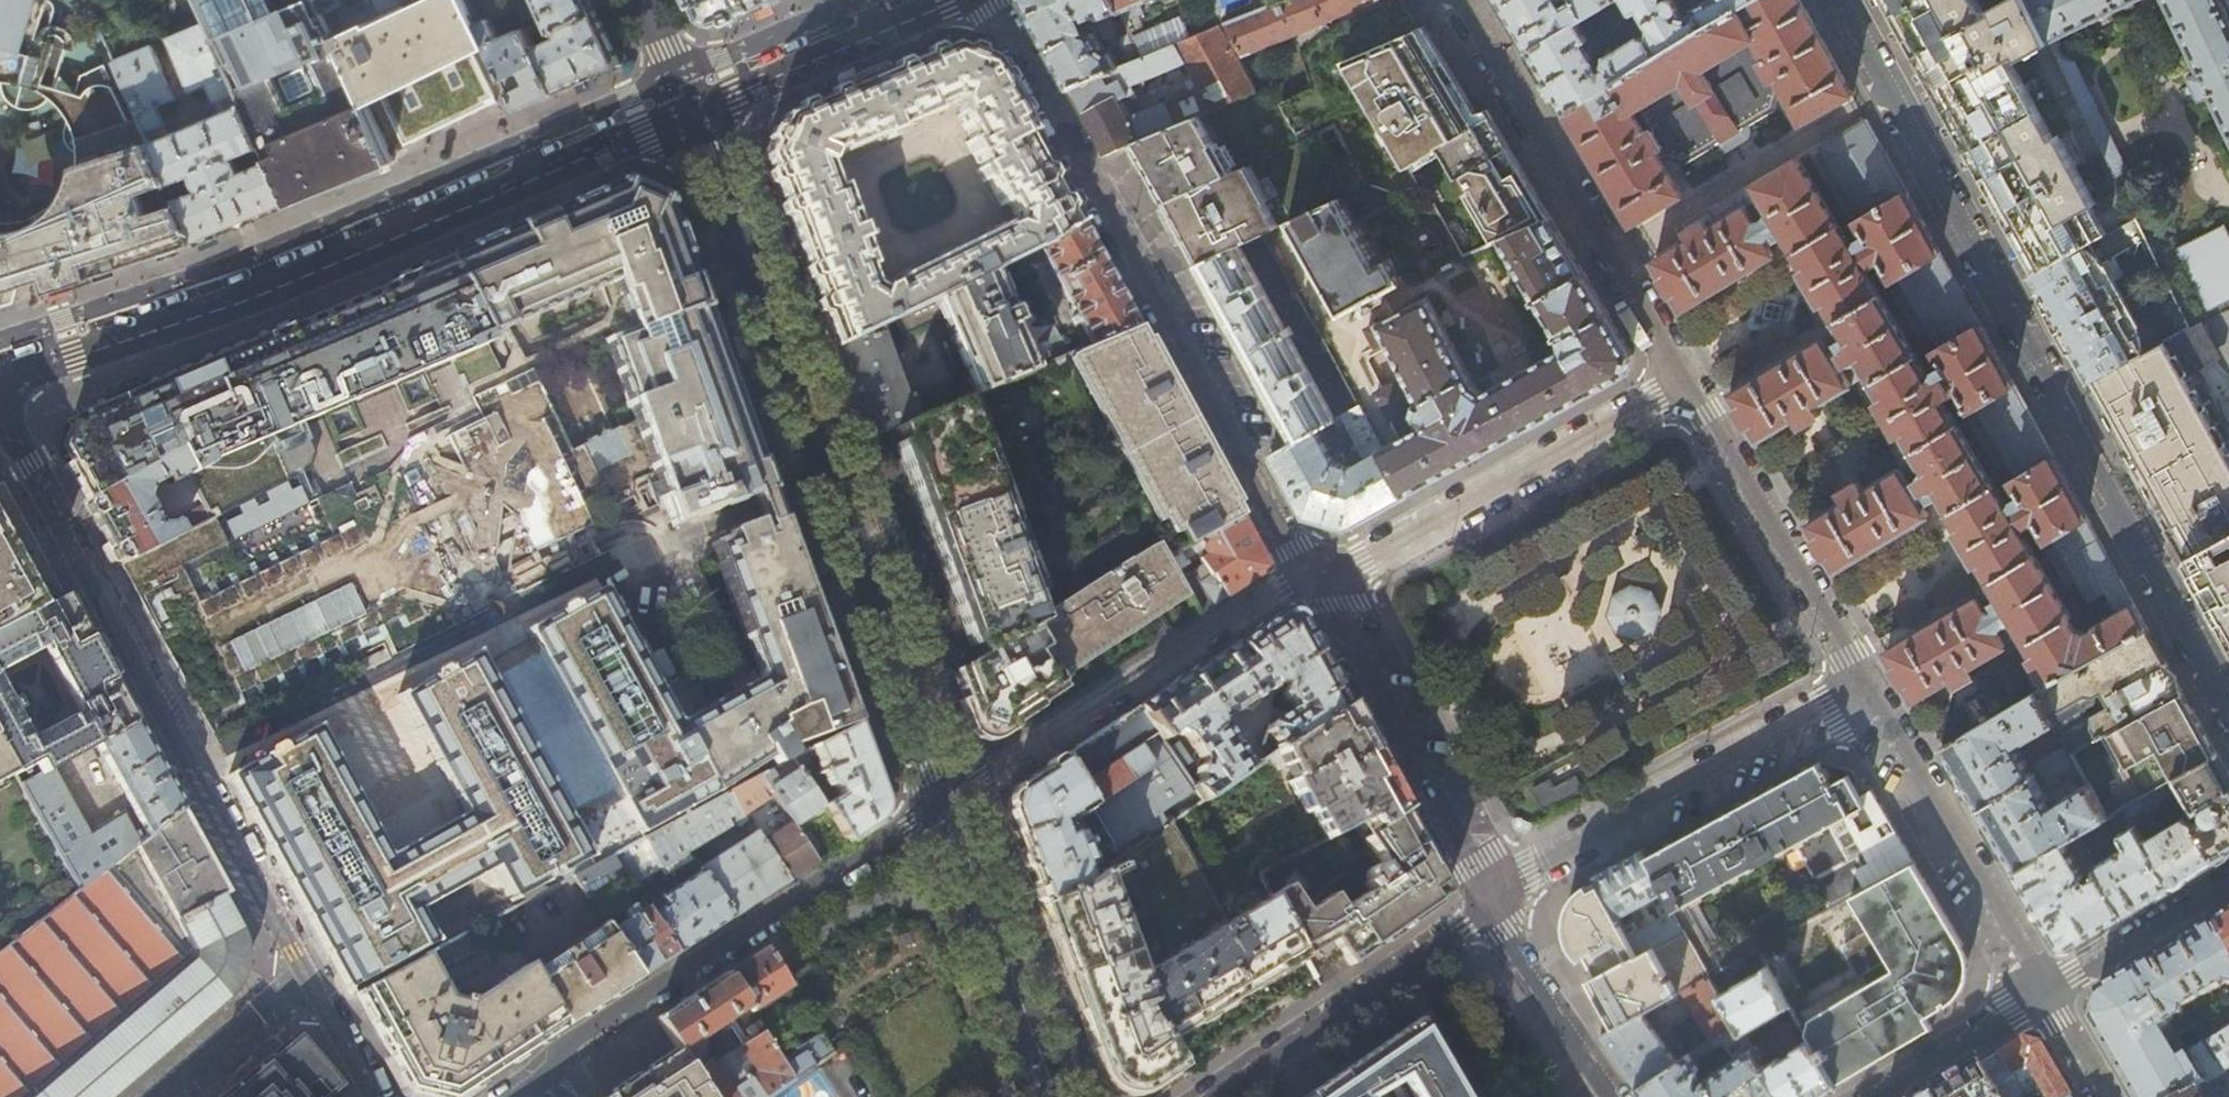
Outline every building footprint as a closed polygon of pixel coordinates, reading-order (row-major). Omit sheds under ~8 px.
[(5,79),(5,87),(6,94),(9,99),(11,101),(19,106),(26,108),(31,108),(40,105),(44,103),(55,86),(60,69),(37,63),(47,29),(54,7),(51,1),(50,0),(0,0),(0,79),(5,79)] [(205,21),(290,204),(342,182),(393,161),(364,99),(336,37),(319,0),(195,0),(205,21)] [(336,37),(415,0),(319,0),(336,37)] [(478,22),(468,0),(415,0),(336,37),(364,99),(378,92),(471,47),(488,41),(478,22)] [(478,22),(491,16),(484,2),(485,1),(485,0),(468,0),(478,22)] [(516,7),(522,22),(534,16),(526,0),(512,0),(516,7)] [(553,33),(557,32),(560,36),(602,18),(593,0),(537,0),(553,33)] [(745,12),(753,9),(749,0),(693,0),(701,19),(716,25),(721,22),(735,16),(745,12)] [(753,9),(774,0),(749,0),(753,9)] [(1116,0),(1022,0),(1047,44),(1070,88),(1118,68),(1111,53),(1102,44),(1095,30),(1088,28),(1084,20),(1098,15),(1099,17),(1102,18),(1120,10),(1116,0)] [(1120,10),(1125,20),(1137,16),(1143,13),(1140,5),(1153,0),(1116,0),(1120,10)] [(1218,23),(1225,20),(1242,55),(1325,21),(1375,0),(1207,0),(1218,23)] [(1333,29),(1325,21),(1242,55),(1236,59),(1252,91),(1268,84),(1299,141),(1336,125),(1369,185),(1394,195),(1397,197),(1423,183),(1463,256),(1500,239),(1551,218),(1535,192),(1501,133),(1490,114),(1475,123),(1403,0),(1333,29)] [(1580,21),(1616,0),(1575,0),(1564,7),(1561,2),(1564,0),(1498,0),(1506,14),(1528,51),(1580,21)] [(1633,13),(1635,14),(1639,12),(1650,29),(1648,37),(1640,36),(1606,56),(1603,66),(1604,69),(1603,70),(1599,69),(1599,68),(1599,66),(1598,63),(1597,62),(1595,60),(1594,58),(1594,56),(1592,54),(1597,52),(1600,47),(1596,40),(1591,40),(1580,21),(1528,51),(1547,83),(1565,112),(1705,30),(1695,10),(1688,14),(1688,18),(1680,18),(1679,16),(1680,14),(1680,12),(1680,10),(1679,9),(1678,7),(1675,4),(1673,2),(1671,1),(1670,0),(1624,0),(1633,13)] [(1801,0),(1756,0),(1705,30),(1565,112),(1598,169),(1632,225),(1682,195),(1662,161),(1667,158),(1686,162),(1721,141),(1739,129),(1777,105),(1780,94),(1785,91),(1802,123),(1853,94),(1849,87),(1810,16),(1801,0)] [(1695,10),(1705,30),(1756,0),(1710,0),(1702,4),(1700,0),(1689,0),(1695,10)] [(1919,64),(1946,113),(1979,172),(2009,227),(2034,272),(2051,263),(2074,252),(2091,243),(2107,235),(2091,207),(2096,204),(2095,203),(2058,135),(2053,138),(2009,59),(2017,54),(2019,58),(2050,41),(2029,0),(2005,0),(1990,8),(1993,12),(1986,16),(1977,0),(1883,0),(1919,64)] [(2050,41),(2122,188),(2135,182),(2062,35),(2138,0),(2029,0),(2050,41)] [(2198,73),(2189,78),(2200,101),(2210,97),(2228,137),(2228,15),(2222,0),(2163,0),(2198,73)] [(522,22),(516,7),(506,12),(512,24),(520,29),(525,27),(524,26),(522,22)] [(491,16),(478,22),(488,41),(489,43),(500,38),(491,16)] [(1143,33),(1137,16),(1125,20),(1131,32),(1133,38),(1143,33)] [(612,40),(602,18),(560,36),(534,47),(556,93),(589,79),(623,64),(612,40)] [(1181,18),(1143,33),(1133,38),(1142,58),(1190,38),(1181,18)] [(197,172),(197,176),(198,180),(202,185),(204,186),(178,198),(199,242),(232,228),(290,204),(205,21),(169,37),(178,59),(192,90),(209,83),(223,111),(172,133),(159,105),(177,97),(153,43),(114,60),(141,117),(175,192),(183,188),(179,180),(197,172)] [(1219,26),(1190,38),(1142,58),(1128,64),(1118,68),(1128,91),(1133,89),(1130,84),(1186,61),(1199,88),(1126,118),(1136,141),(1198,114),(1252,91),(1236,59),(1220,26),(1219,26)] [(525,27),(520,29),(500,38),(489,43),(520,108),(527,104),(556,93),(534,47),(527,32),(525,27)] [(69,36),(47,29),(37,63),(60,69),(69,36)] [(1142,58),(1133,38),(1131,32),(1122,37),(1119,43),(1128,64),(1142,58)] [(1058,181),(1032,133),(1005,85),(991,60),(950,45),(930,54),(810,105),(782,117),(765,157),(780,198),(813,288),(835,347),(879,326),(924,304),(1013,260),(1017,259),(1081,222),(1058,181)] [(496,101),(471,47),(378,92),(404,144),(496,101)] [(175,192),(141,117),(132,121),(106,65),(81,75),(65,132),(65,134),(67,142),(69,147),(72,150),(76,152),(82,154),(79,164),(75,165),(71,166),(68,169),(65,174),(65,177),(67,183),(71,188),(68,200),(60,202),(42,265),(56,278),(72,273),(75,282),(116,269),(176,249),(199,242),(178,198),(175,192)] [(1118,68),(1070,88),(1088,122),(1106,155),(1133,143),(1136,141),(1126,118),(1119,101),(1129,94),(1128,91),(1118,68)] [(1136,141),(1133,143),(1150,175),(1165,202),(1233,171),(1216,139),(1212,141),(1198,114),(1136,141)] [(2128,592),(2101,542),(2072,491),(2036,425),(2011,380),(1983,329),(1953,275),(1920,216),(1887,156),(1867,118),(1819,147),(1850,199),(1862,219),(1858,222),(1869,243),(1854,251),(1799,159),(1756,184),(1762,196),(1761,197),(1752,202),(1709,229),(1705,221),(1688,231),(1692,240),(1676,249),(1654,262),(1666,283),(1682,310),(1703,296),(1774,252),(1767,238),(1773,231),(1782,229),(1793,248),(1805,269),(1802,271),(1812,288),(1821,305),(1825,303),(1837,322),(1847,340),(1841,349),(1831,350),(1823,336),(1752,380),(1731,392),(1759,440),(1780,428),(1799,418),(1805,426),(1821,417),(1816,408),(1870,378),(1883,401),(1880,403),(1890,420),(1899,435),(1903,434),(1919,460),(1866,491),(1860,482),(1843,492),(1848,501),(1829,511),(1808,522),(1822,545),(1837,570),(1857,558),(1930,515),(1922,502),(1922,501),(1923,499),(1924,498),(1925,496),(1926,495),(1928,494),(1930,493),(1932,492),(1934,492),(1936,492),(1938,493),(1950,512),(1960,530),(1957,533),(1967,549),(1977,566),(1981,564),(1990,579),(2005,604),(2004,606),(2003,608),(2001,609),(1999,610),(1997,612),(1995,612),(1993,613),(1990,613),(1988,612),(1980,598),(1906,641),(1886,653),(1901,678),(1914,700),(1933,688),(1953,677),(1958,685),(1975,675),(1970,667),(2023,636),(2036,657),(2033,659),(2036,665),(2048,686),(2148,628),(2128,592)] [(1199,264),(1264,234),(1270,231),(1282,225),(1247,165),(1233,171),(1165,202),(1182,234),(1199,264)] [(645,193),(624,183),(492,239),(456,254),(446,258),(486,337),(603,289),(621,336),(605,342),(605,344),(672,529),(751,500),(762,527),(762,531),(756,533),(754,528),(729,537),(729,544),(710,551),(759,682),(680,729),(715,791),(721,787),(723,789),(770,759),(775,765),(790,756),(787,751),(788,750),(855,723),(841,685),(808,596),(775,504),(754,446),(725,368),(697,292),(668,211),(664,202),(645,193)] [(1397,202),(1394,195),(1369,185),(1292,221),(1338,318),(1401,283),(1389,259),(1374,266),(1353,223),(1397,202)] [(42,265),(60,202),(47,209),(28,217),(21,219),(24,227),(39,223),(15,302),(57,288),(75,282),(72,273),(56,278),(42,265)] [(1571,251),(1551,218),(1500,239),(1560,341),(1561,350),(1533,365),(1527,354),(1490,374),(1496,385),(1482,393),(1474,386),(1425,297),(1365,329),(1375,346),(1385,340),(1405,376),(1373,393),(1389,422),(1390,421),(1400,438),(1382,449),(1407,495),(1446,474),(1453,470),(1543,420),(1610,383),(1627,374),(1632,355),(1614,324),(1571,251)] [(2146,236),(2137,219),(2123,227),(2146,236)] [(1092,345),(1138,326),(1107,270),(1081,222),(1017,259),(1048,315),(1064,305),(1040,259),(1044,255),(1074,311),(1071,312),(1073,317),(1071,320),(1074,325),(1079,322),(1092,345)] [(39,223),(24,227),(12,231),(0,231),(0,307),(5,305),(15,302),(39,223)] [(2225,227),(2178,249),(2208,311),(2228,301),(2228,236),(2225,227)] [(1270,231),(1264,234),(1295,294),(1300,291),(1270,231)] [(1264,234),(1199,264),(1199,265),(1217,298),(1278,410),(1296,442),(1317,430),(1341,417),(1359,407),(1312,322),(1310,323),(1295,294),(1264,234)] [(2112,282),(2091,243),(2074,252),(2051,263),(2034,272),(2028,275),(2036,289),(2044,304),(2069,350),(2087,382),(2150,350),(2129,312),(2131,311),(2130,309),(2128,309),(2123,301),(2126,299),(2122,291),(2118,293),(2114,285),(2115,285),(2114,282),(2112,282)] [(290,338),(284,328),(271,333),(258,339),(89,412),(90,416),(75,422),(69,436),(64,451),(71,465),(67,468),(86,502),(178,453),(188,475),(204,507),(212,520),(309,469),(315,454),(302,424),(310,420),(353,402),(355,405),(359,403),(358,399),(376,392),(389,386),(391,389),(394,388),(394,384),(488,345),(485,338),(486,337),(446,258),(444,259),(421,269),(390,283),(394,293),(362,307),(359,303),(357,304),(357,309),(342,316),(325,323),(324,319),(320,320),(320,325),(290,338)] [(939,316),(940,317),(973,394),(1064,356),(1013,260),(924,304),(932,319),(939,316)] [(913,399),(907,400),(879,326),(835,347),(848,381),(869,437),(894,427),(920,416),(913,399)] [(1155,358),(1138,326),(1092,345),(1064,356),(973,394),(920,416),(894,427),(910,469),(944,562),(970,631),(979,658),(1031,631),(1056,672),(1185,590),(1181,582),(1176,573),(1168,559),(1158,542),(1182,528),(1191,545),(1243,517),(1155,358)] [(2087,382),(2105,415),(2127,455),(2141,480),(2160,514),(2181,552),(2185,560),(2228,536),(2228,424),(2219,406),(2205,413),(2166,341),(2150,350),(2087,382)] [(1359,407),(1341,417),(1364,459),(1351,466),(1343,463),(1336,451),(1331,454),(1317,430),(1296,442),(1272,455),(1288,485),(1305,516),(1348,528),(1373,515),(1407,495),(1382,449),(1359,407)] [(608,434),(576,449),(600,496),(631,481),(608,434)] [(188,475),(178,453),(86,502),(104,534),(120,565),(212,520),(204,507),(166,525),(162,521),(157,522),(146,503),(151,487),(167,479),(172,484),(188,475)] [(328,525),(147,614),(207,722),(425,619),(357,480),(339,488),(314,501),(328,525)] [(0,508),(0,632),(62,598),(46,570),(16,515),(12,511),(10,510),(0,508)] [(1255,540),(1243,517),(1191,545),(1168,559),(1176,573),(1187,566),(1187,561),(1191,558),(1203,551),(1206,555),(1206,557),(1201,560),(1211,576),(1206,579),(1200,570),(1181,582),(1185,590),(1200,614),(1232,593),(1270,569),(1255,540)] [(2185,560),(2216,615),(2228,639),(2228,536),(2185,560)] [(1622,634),(1640,638),(1656,629),(1661,611),(1652,594),(1648,593),(1637,590),(1634,589),(1618,599),(1612,617),(1622,634)] [(104,663),(90,637),(76,611),(67,595),(62,598),(0,632),(0,672),(44,648),(80,713),(29,739),(13,711),(16,709),(16,707),(13,703),(9,704),(0,687),(0,746),(22,784),(29,779),(24,770),(26,768),(37,762),(43,773),(49,769),(97,744),(137,722),(122,695),(104,663)] [(680,729),(676,728),(602,598),(581,611),(580,610),(575,612),(572,615),(528,637),(547,671),(539,676),(536,676),(517,641),(493,654),(512,689),(505,694),(502,694),(480,653),(463,661),(463,664),(448,671),(448,675),(434,682),(432,681),(429,682),(428,686),(405,698),(404,696),(400,698),(406,705),(420,731),(420,735),(423,738),(453,791),(458,803),(460,805),(467,817),(454,825),(451,824),(448,825),(447,829),(412,848),(407,848),(405,852),(391,860),(380,841),(380,838),(377,835),(361,806),(360,801),(357,800),(342,773),(340,765),(336,761),(321,734),(320,729),(314,732),(314,733),(288,748),(287,747),(284,748),(284,751),(269,760),(267,758),(265,759),(259,764),(236,777),(234,776),(231,778),(276,859),(323,944),(348,989),(437,942),(440,947),(513,908),(510,900),(590,857),(595,865),(611,857),(641,841),(637,834),(638,833),(715,791),(680,729)] [(1544,627),(1564,660),(1592,644),(1572,610),(1544,627)] [(1293,613),(1283,613),(1220,654),(1137,707),(1139,709),(1161,741),(1174,732),(1184,737),(1203,764),(1200,767),(1197,777),(1200,783),(1193,789),(1201,801),(1247,770),(1237,756),(1239,751),(1231,741),(1227,741),(1222,734),(1223,719),(1227,717),(1233,712),(1240,714),(1250,708),(1252,700),(1274,685),(1271,680),(1272,678),(1276,676),(1278,679),(1282,679),(1285,672),(1291,681),(1284,686),(1283,695),(1281,697),(1280,702),(1282,706),(1290,705),(1291,714),(1284,720),(1279,719),(1267,725),(1266,732),(1258,738),(1269,755),(1345,704),(1328,672),(1300,620),(1293,613)] [(2163,654),(2148,628),(2048,686),(2038,692),(2060,732),(2066,744),(2072,754),(2102,736),(2183,691),(2163,654)] [(1056,672),(1031,631),(979,658),(961,669),(957,678),(970,715),(977,732),(987,736),(1056,690),(1060,683),(1056,672)] [(2202,725),(2183,691),(2102,736),(2136,799),(2166,783),(2218,754),(2202,725)] [(2054,735),(2060,732),(2038,692),(1942,747),(1961,778),(1979,809),(2073,755),(2072,754),(2066,744),(2028,766),(2017,746),(2015,735),(2020,733),(2027,742),(2050,729),(2054,735)] [(1376,760),(1346,704),(1269,755),(1254,766),(1262,779),(1285,767),(1292,779),(1287,782),(1305,815),(1310,812),(1326,840),(1353,827),(1369,819),(1374,829),(1403,809),(1376,760)] [(1161,741),(1139,709),(1137,707),(1071,750),(1060,758),(1100,828),(1110,844),(1119,857),(1169,824),(1201,801),(1193,789),(1181,770),(1167,750),(1161,741)] [(88,837),(49,769),(43,773),(29,779),(22,784),(81,889),(179,810),(183,807),(160,765),(137,722),(97,744),(144,827),(145,830),(133,835),(122,817),(88,837)] [(870,764),(855,726),(791,761),(798,771),(808,764),(807,760),(815,755),(817,756),(822,772),(820,774),(821,776),(824,777),(828,788),(838,793),(837,801),(825,810),(847,843),(874,825),(876,821),(883,799),(875,779),(870,764)] [(1628,730),(1624,733),(1622,737),(1625,741),(1629,743),(1635,740),(1636,737),(1634,732),(1631,730),(1628,730)] [(1181,770),(1190,764),(1176,743),(1167,750),(1181,770)] [(13,942),(18,938),(81,889),(0,747),(0,920),(13,942)] [(2218,754),(2166,783),(2171,790),(2179,785),(2197,813),(2203,809),(2205,810),(2205,814),(2205,816),(2195,822),(2215,860),(2228,852),(2228,775),(2218,754)] [(2040,787),(2078,765),(2073,755),(1979,809),(1998,841),(2015,870),(2064,841),(2106,816),(2085,778),(2079,781),(2083,787),(2057,801),(2063,813),(2058,815),(2049,809),(2041,795),(2044,794),(2040,787)] [(1100,828),(1060,758),(1033,775),(1014,788),(1006,813),(1008,819),(1014,837),(1035,831),(1037,830),(1040,837),(1059,831),(1056,824),(1058,822),(1064,819),(1071,819),(1079,815),(1090,833),(1100,828)] [(798,771),(791,761),(760,779),(772,796),(787,818),(794,827),(822,807),(798,771)] [(1678,839),(1644,858),(1663,892),(1672,907),(1683,927),(1640,952),(1630,936),(1620,916),(1601,882),(1594,887),(1590,890),(1588,892),(1586,895),(1583,899),(1581,901),(1579,905),(1577,910),(1575,914),(1575,918),(1575,922),(1575,928),(1576,931),(1577,937),(1579,941),(1597,975),(1589,979),(1593,986),(1616,1027),(1643,1012),(1682,990),(1710,974),(1721,968),(1724,967),(1689,903),(1795,843),(1832,907),(1851,897),(1915,861),(1899,836),(1872,789),(1861,795),(1845,768),(1832,776),(1827,766),(1823,768),(1820,761),(1783,782),(1678,839)] [(885,817),(892,799),(883,776),(875,779),(883,799),(876,821),(879,822),(885,817)] [(1539,791),(1549,810),(1585,791),(1587,795),(1596,790),(1592,783),(1586,786),(1580,776),(1558,789),(1554,782),(1539,791)] [(772,796),(760,779),(730,795),(744,816),(753,809),(758,814),(763,810),(760,806),(772,796)] [(2172,793),(2171,790),(2166,783),(2136,799),(2124,806),(2133,820),(2172,886),(2194,873),(2215,860),(2195,822),(2187,817),(2151,838),(2148,824),(2166,815),(2172,793)] [(744,816),(730,795),(670,826),(687,850),(728,827),(724,820),(731,816),(738,827),(747,821),(744,816)] [(1390,937),(1438,904),(1444,882),(1425,848),(1403,809),(1374,829),(1369,819),(1353,827),(1370,853),(1367,855),(1375,868),(1373,868),(1371,868),(1369,869),(1367,870),(1365,872),(1364,873),(1364,875),(1364,877),(1364,879),(1365,880),(1366,882),(1362,885),(1367,892),(1339,910),(1329,895),(1301,913),(1284,886),(1269,895),(1270,897),(1312,976),(1341,957),(1348,966),(1390,937)] [(179,810),(81,889),(18,938),(13,942),(0,952),(0,1096),(112,1096),(128,1083),(162,1054),(209,1014),(226,999),(238,984),(244,970),(246,958),(246,948),(243,934),(223,896),(224,893),(215,877),(179,810)] [(804,870),(818,861),(798,832),(794,827),(787,818),(781,823),(784,830),(778,833),(774,829),(765,835),(768,840),(763,843),(788,881),(804,870)] [(2097,868),(2100,873),(2125,914),(2146,901),(2172,886),(2133,820),(2126,825),(2128,829),(2121,833),(2130,847),(2127,848),(2128,853),(2119,851),(2099,862),(2097,863),(2097,868)] [(1510,830),(1513,832),(1524,835),(1528,834),(1530,830),(1530,827),(1528,824),(1517,821),(1512,821),(1510,824),(1509,827),(1510,830)] [(1170,955),(1228,921),(1169,824),(1119,857),(1112,862),(1170,955)] [(832,853),(819,836),(815,834),(808,825),(798,832),(818,861),(832,853)] [(687,850),(670,826),(641,841),(611,857),(626,879),(631,885),(688,853),(687,850)] [(1081,859),(1070,831),(1063,834),(1059,831),(1040,837),(1037,830),(1035,831),(1014,837),(1029,875),(1039,904),(1063,895),(1112,862),(1119,857),(1110,844),(1093,855),(1081,859)] [(763,843),(756,834),(700,869),(702,872),(732,917),(760,899),(788,881),(763,843)] [(2064,841),(2015,870),(2039,910),(2057,940),(2073,945),(2125,914),(2100,873),(2084,884),(2082,882),(2079,882),(2084,873),(2064,841)] [(1597,874),(1601,882),(1620,916),(1663,892),(1644,858),(1640,850),(1618,863),(1597,874)] [(587,898),(626,879),(611,857),(595,865),(573,877),(587,898)] [(1969,972),(1969,959),(1970,954),(1966,948),(1940,904),(1915,861),(1851,897),(1869,927),(1840,944),(1857,974),(1795,1010),(1806,1030),(1839,1085),(1886,1057),(1932,1029),(1925,1017),(1940,1008),(1959,997),(1960,991),(1962,990),(1966,982),(1969,972)] [(1312,976),(1270,897),(1228,921),(1170,955),(1112,862),(1063,895),(1039,904),(1046,924),(1064,973),(1085,1030),(1102,1075),(1112,1087),(1119,1091),(1127,1093),(1140,1092),(1149,1088),(1312,976)] [(705,935),(732,917),(702,872),(646,908),(676,953),(705,935)] [(659,965),(676,953),(646,908),(638,914),(633,906),(624,912),(628,919),(628,921),(610,933),(640,977),(659,965)] [(1669,914),(1630,936),(1640,952),(1683,927),(1672,907),(1667,911),(1669,914)] [(2217,922),(2228,946),(2228,915),(2217,922)] [(2137,970),(2171,1027),(2173,1030),(2179,1025),(2175,1019),(2183,1013),(2185,1009),(2183,1006),(2226,981),(2227,984),(2228,984),(2228,946),(2217,922),(2178,946),(2137,970)] [(610,933),(604,925),(533,972),(565,1026),(602,1001),(633,981),(640,977),(610,933)] [(785,980),(764,949),(745,961),(727,973),(752,1011),(790,987),(785,980)] [(1744,955),(1724,967),(1721,968),(1725,977),(1748,963),(1744,955)] [(528,965),(467,1005),(467,1001),(463,1000),(460,1003),(448,1000),(423,957),(356,991),(369,1015),(402,1073),(410,1088),(446,1096),(455,1096),(480,1081),(532,1047),(565,1026),(533,972),(528,965)] [(1766,961),(1720,992),(1738,1022),(1743,1031),(1791,1004),(1766,961)] [(2171,1027),(2137,970),(2118,981),(2099,993),(2101,995),(2100,996),(2098,1001),(2097,1005),(2096,1009),(2095,1015),(2095,1019),(2092,1022),(2099,1033),(2115,1061),(2171,1027)] [(796,1078),(783,1059),(752,1011),(727,973),(693,995),(658,1017),(679,1051),(683,1057),(690,1052),(687,1047),(708,1034),(712,1039),(710,1060),(693,1073),(710,1096),(769,1096),(796,1078)] [(1710,974),(1682,990),(1712,1039),(1738,1022),(1720,992),(1710,974)] [(1643,1012),(1616,1027),(1602,1036),(1620,1062),(1639,1087),(1678,1061),(1643,1012)] [(1418,1018),(1389,1038),(1308,1093),(1311,1096),(1465,1096),(1418,1018)] [(1738,1022),(1712,1039),(1678,1061),(1639,1087),(1645,1096),(1712,1096),(1729,1085),(1761,1062),(1743,1031),(1738,1022)] [(2203,1041),(2204,1042),(2187,1053),(2188,1055),(2205,1084),(2228,1069),(2228,1025),(2203,1041)] [(2188,1055),(2187,1053),(2173,1030),(2171,1027),(2115,1061),(2135,1094),(2136,1096),(2184,1096),(2205,1084),(2188,1055)] [(1763,1065),(1782,1096),(1819,1096),(1839,1085),(1806,1030),(1800,1033),(1804,1040),(1794,1047),(1796,1049),(1780,1058),(1779,1056),(1763,1065)] [(833,1053),(821,1035),(783,1059),(796,1078),(833,1053)] [(1999,1052),(2025,1096),(2070,1096),(2072,1095),(2062,1077),(2040,1041),(2024,1037),(2010,1046),(1999,1052)] [(338,1085),(337,1084),(334,1084),(327,1075),(328,1074),(327,1073),(325,1073),(317,1064),(318,1062),(317,1061),(315,1062),(307,1052),(309,1051),(307,1049),(305,1050),(297,1041),(299,1039),(297,1038),(259,1067),(263,1071),(258,1075),(232,1096),(322,1096),(338,1085)] [(693,1073),(683,1057),(679,1051),(643,1074),(609,1096),(710,1096),(693,1073)] [(1983,1062),(2003,1096),(2025,1096),(1999,1052),(1983,1062)] [(1761,1062),(1729,1085),(1737,1096),(1782,1096),(1763,1065),(1761,1062)] [(1933,1092),(1935,1096),(2003,1096),(1983,1062),(1962,1074),(1933,1092)] [(2205,1084),(2184,1096),(2221,1096),(2228,1093),(2228,1069),(2205,1084)]
